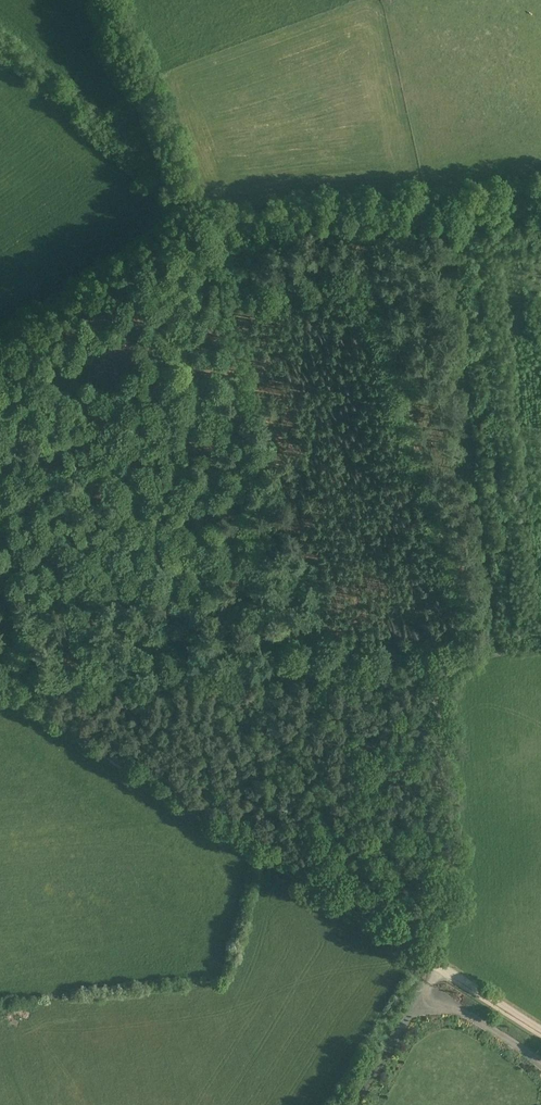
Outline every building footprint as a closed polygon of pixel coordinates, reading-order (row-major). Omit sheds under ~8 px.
[(365,1035),(374,1040),(382,1027),(374,1022),(365,1035)]
